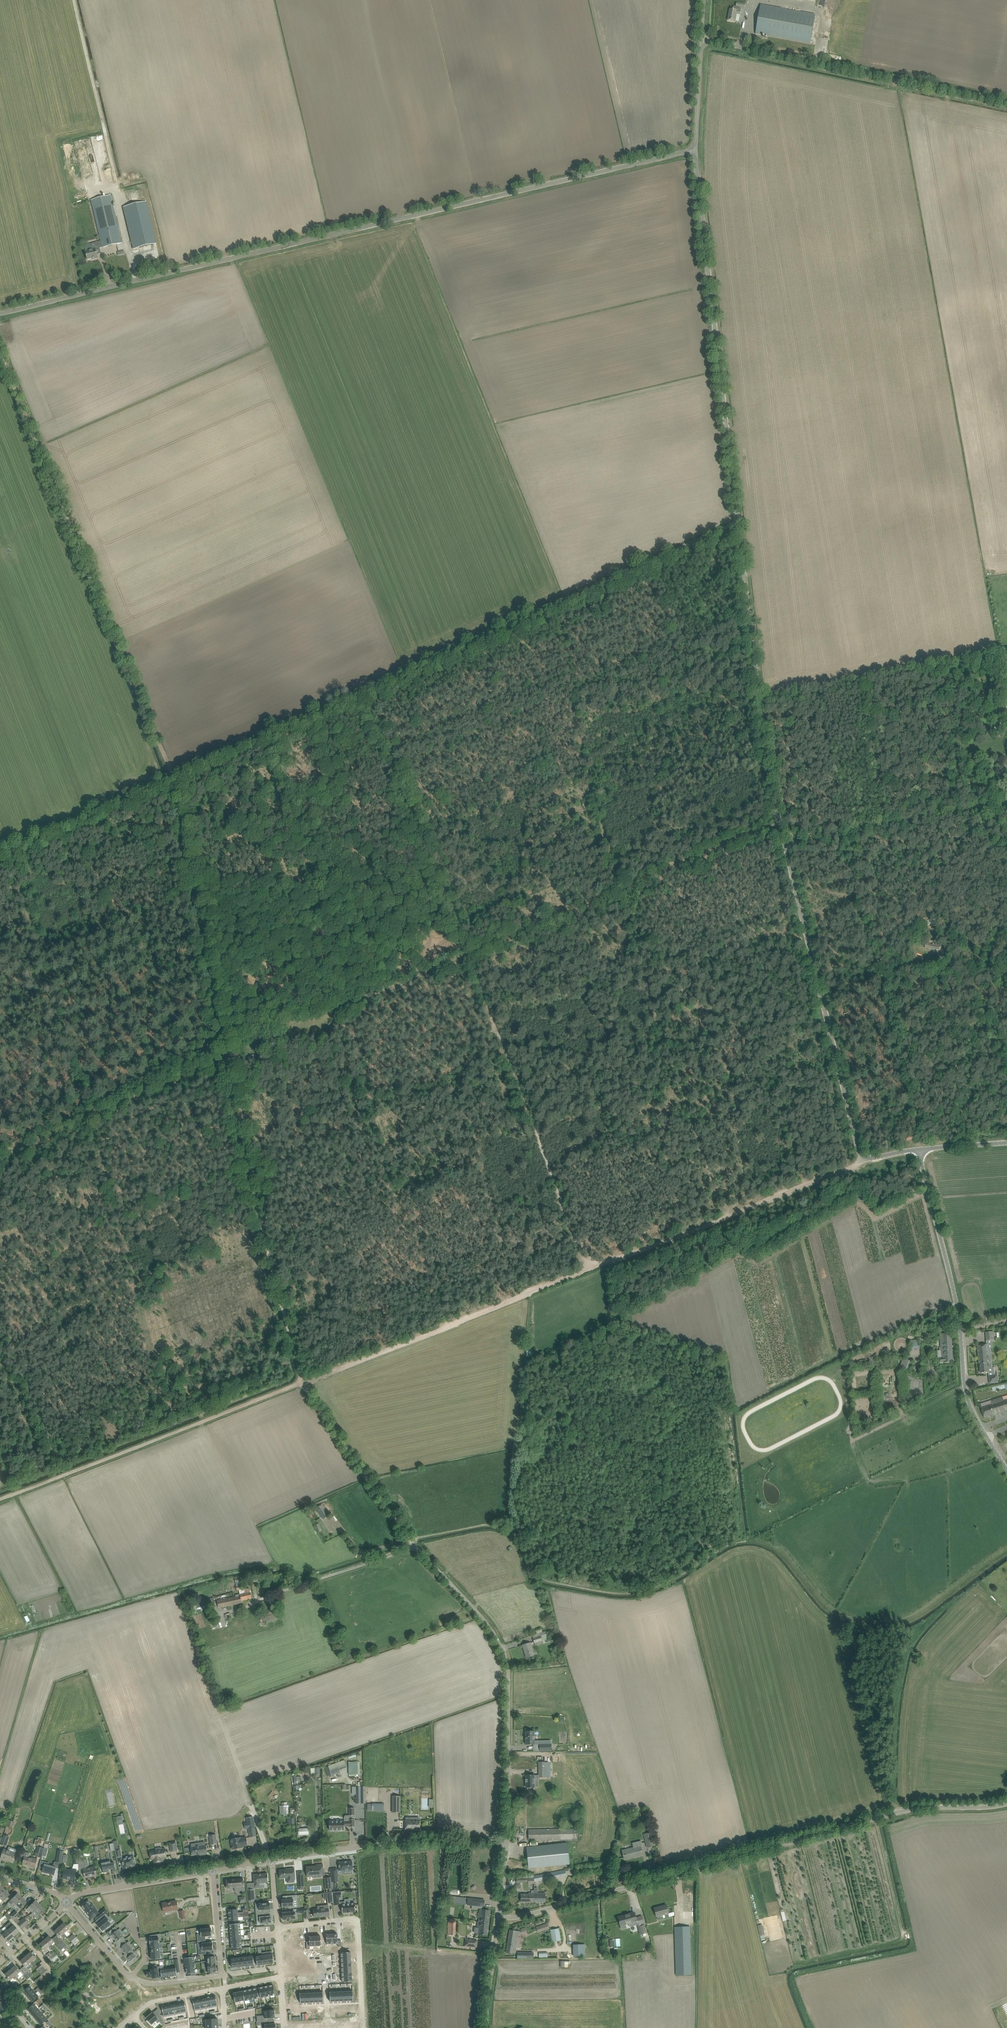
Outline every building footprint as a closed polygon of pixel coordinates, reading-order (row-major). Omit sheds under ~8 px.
[(737,3),(736,7),(734,6),(733,10),(730,9),(728,20),(736,22),(737,14),(741,14),(742,8),(745,9),(746,5),(737,3)] [(761,5),(756,34),(810,44),(811,41),(813,41),(813,39),(811,39),(816,15),(761,5)] [(110,195),(91,200),(91,202),(99,236),(100,236),(101,241),(102,248),(122,243),(121,238),(115,216),(110,195)] [(146,202),(124,207),(134,249),(156,244),(146,202)] [(96,249),(102,248),(101,241),(92,243),(94,249),(85,251),(88,260),(94,258),(95,259),(98,258),(96,249)] [(994,1331),(991,1332),(986,1332),(987,1340),(995,1340),(994,1331)] [(941,1348),(939,1348),(939,1350),(941,1350),(942,1355),(942,1357),(942,1358),(940,1358),(941,1362),(945,1362),(945,1363),(948,1362),(953,1362),(952,1332),(940,1334),(941,1347),(941,1348)] [(912,1347),(920,1346),(919,1339),(911,1340),(912,1347)] [(983,1345),(978,1345),(979,1364),(980,1364),(981,1373),(986,1373),(988,1372),(989,1372),(990,1383),(998,1382),(998,1375),(995,1375),(995,1368),(993,1368),(992,1354),(988,1354),(988,1348),(987,1345),(983,1345)] [(913,1362),(904,1358),(899,1367),(909,1371),(913,1362)] [(979,1404),(981,1408),(981,1409),(984,1418),(1006,1410),(1006,1399),(1004,1400),(1003,1396),(991,1400),(992,1404),(988,1405),(987,1401),(979,1404)] [(321,1505),(316,1509),(321,1515),(321,1516),(323,1519),(328,1515),(321,1505)] [(241,1598),(242,1601),(252,1598),(250,1593),(249,1588),(245,1589),(245,1590),(244,1589),(243,1589),(241,1581),(242,1581),(242,1578),(237,1578),(240,1594),(241,1598)] [(229,1598),(218,1601),(218,1603),(219,1608),(230,1605),(242,1603),(241,1601),(242,1601),(241,1598),(240,1594),(236,1595),(236,1597),(229,1598)] [(197,1605),(193,1606),(194,1610),(198,1609),(198,1610),(215,1605),(213,1598),(202,1601),(200,1601),(196,1602),(197,1605)] [(277,1610),(260,1616),(262,1622),(266,1620),(267,1623),(280,1618),(277,1610)] [(537,1634),(533,1635),(536,1646),(543,1643),(542,1640),(549,1639),(547,1634),(546,1634),(545,1631),(542,1632),(542,1629),(536,1631),(537,1634)] [(530,1643),(527,1644),(523,1645),(527,1658),(534,1655),(530,1643)] [(525,1731),(526,1745),(533,1744),(534,1744),(534,1743),(534,1731),(532,1731),(532,1730),(528,1730),(528,1731),(525,1731)] [(329,1766),(325,1768),(328,1776),(331,1775),(332,1776),(340,1773),(339,1770),(346,1767),(344,1761),(329,1766)] [(360,1761),(348,1762),(348,1775),(360,1774),(360,1761)] [(550,1762),(544,1762),(539,1762),(539,1777),(551,1777),(550,1762)] [(534,1787),(534,1780),(534,1775),(526,1775),(526,1787),(534,1787)] [(365,1787),(356,1787),(356,1791),(356,1803),(365,1803),(365,1791),(365,1787)] [(393,1796),(392,1812),(400,1813),(401,1796),(393,1796)] [(286,1805),(280,1806),(280,1814),(284,1814),(284,1816),(289,1815),(288,1805),(287,1805),(286,1805)] [(408,1820),(405,1820),(405,1829),(420,1829),(420,1820),(415,1820),(415,1817),(408,1817),(408,1820)] [(329,1821),(330,1830),(344,1830),(345,1830),(344,1826),(349,1826),(350,1827),(355,1827),(355,1819),(349,1819),(349,1821),(344,1822),(344,1821),(341,1821),(341,1820),(336,1820),(336,1821),(329,1821)] [(255,1827),(248,1828),(250,1837),(256,1836),(255,1827)] [(529,1841),(577,1840),(577,1828),(529,1829),(529,1841)] [(650,1832),(644,1833),(647,1847),(654,1845),(650,1832)] [(213,1839),(209,1840),(210,1844),(217,1843),(216,1834),(212,1835),(213,1839)] [(36,1839),(34,1844),(38,1846),(39,1843),(41,1844),(43,1838),(39,1837),(38,1840),(36,1839)] [(243,1846),(248,1845),(247,1838),(241,1839),(241,1837),(231,1839),(233,1850),(243,1848),(243,1846)] [(634,1847),(622,1850),(624,1859),(643,1855),(640,1846),(643,1845),(642,1840),(633,1842),(634,1847)] [(169,1843),(171,1852),(177,1851),(176,1842),(169,1843)] [(196,1846),(191,1847),(192,1856),(199,1854),(200,1855),(208,1854),(206,1845),(203,1846),(202,1843),(196,1844),(196,1846)] [(528,1868),(569,1864),(567,1843),(526,1847),(528,1868)] [(37,1846),(35,1856),(42,1858),(42,1856),(44,1851),(44,1848),(37,1846)] [(156,1850),(150,1851),(152,1860),(154,1859),(154,1863),(163,1861),(163,1859),(167,1858),(165,1848),(162,1849),(162,1851),(157,1852),(156,1850)] [(4,1849),(2,1854),(1,1859),(6,1860),(6,1859),(13,1862),(15,1853),(4,1849)] [(23,1859),(24,1859),(23,1864),(30,1865),(29,1866),(35,1868),(37,1859),(29,1857),(30,1853),(25,1852),(23,1859)] [(134,1856),(129,1857),(129,1856),(128,1856),(127,1856),(126,1857),(126,1858),(122,1859),(124,1870),(129,1869),(128,1867),(136,1866),(136,1865),(136,1863),(136,1862),(135,1862),(134,1856)] [(85,1859),(79,1861),(79,1869),(83,1868),(85,1878),(97,1875),(95,1866),(88,1868),(88,1867),(86,1867),(85,1859)] [(41,1861),(39,1867),(43,1868),(42,1871),(44,1872),(43,1872),(44,1872),(44,1873),(45,1873),(46,1873),(47,1873),(54,1875),(56,1870),(56,1868),(57,1867),(53,1866),(49,1864),(49,1863),(41,1861)] [(107,1861),(101,1862),(102,1867),(103,1872),(109,1871),(109,1870),(109,1869),(112,1868),(112,1869),(113,1872),(116,1871),(115,1866),(115,1863),(112,1863),(111,1861),(107,1861)] [(337,1869),(331,1869),(332,1882),(338,1882),(338,1873),(344,1873),(343,1870),(353,1869),(352,1861),(338,1862),(339,1869),(337,1870),(337,1869)] [(316,1865),(306,1866),(307,1876),(313,1876),(314,1877),(319,1877),(319,1875),(325,1875),(324,1869),(323,1864),(316,1864),(316,1865)] [(64,1869),(64,1873),(63,1878),(75,1880),(77,1869),(73,1868),(72,1870),(64,1869)] [(286,1870),(279,1870),(280,1878),(291,1877),(291,1881),(294,1881),(294,1878),(295,1878),(294,1868),(286,1869),(286,1870)] [(535,1875),(535,1882),(562,1876),(561,1870),(543,1874),(543,1873),(535,1875)] [(268,1874),(254,1875),(255,1887),(260,1886),(259,1883),(268,1882),(268,1874)] [(525,1876),(522,1876),(523,1878),(523,1882),(528,1882),(528,1884),(534,1883),(534,1882),(535,1882),(535,1875),(534,1875),(534,1874),(525,1876)] [(239,1891),(244,1891),(244,1887),(243,1878),(226,1880),(227,1888),(239,1887),(239,1891)] [(0,1894),(0,1902),(1,1903),(3,1900),(3,1901),(9,1895),(4,1890),(0,1894)] [(341,1891),(332,1892),(333,1903),(334,1906),(340,1905),(340,1904),(342,1904),(342,1913),(356,1912),(355,1903),(345,1904),(345,1902),(340,1902),(339,1898),(342,1897),(341,1891)] [(13,1902),(15,1904),(22,1898),(17,1893),(9,1902),(11,1904),(13,1902)] [(521,1902),(534,1902),(534,1893),(529,1893),(529,1894),(521,1894),(521,1902)] [(534,1893),(534,1902),(545,1902),(545,1893),(534,1893)] [(282,1900),(282,1907),(289,1907),(289,1908),(294,1908),(293,1900),(297,1900),(296,1895),(288,1896),(288,1899),(282,1900)] [(452,1896),(451,1904),(466,1905),(466,1898),(452,1896)] [(27,1902),(22,1898),(15,1904),(18,1906),(15,1909),(18,1911),(27,1902)] [(468,1898),(467,1905),(481,1906),(480,1909),(480,1913),(479,1913),(478,1917),(479,1917),(479,1922),(488,1923),(490,1910),(483,1910),(483,1907),(484,1907),(484,1900),(468,1898)] [(88,1900),(81,1906),(92,1918),(98,1913),(96,1910),(97,1909),(93,1904),(92,1905),(88,1900)] [(30,1910),(32,1913),(34,1911),(40,1905),(35,1901),(27,1909),(29,1911),(30,1910)] [(178,1910),(178,1906),(177,1901),(162,1903),(164,1912),(178,1910)] [(263,1903),(263,1902),(259,1902),(259,1907),(256,1907),(256,1914),(264,1913),(264,1910),(271,1909),(270,1903),(263,1903)] [(37,1913),(34,1916),(37,1920),(39,1918),(39,1917),(39,1916),(39,1915),(44,1910),(40,1905),(34,1911),(37,1913)] [(313,1909),(314,1917),(321,1916),(321,1917),(330,1916),(329,1905),(324,1905),(324,1908),(313,1909)] [(666,1905),(654,1908),(657,1916),(658,1919),(669,1916),(668,1913),(669,1913),(666,1905)] [(103,1910),(96,1916),(99,1919),(100,1918),(105,1914),(103,1910)] [(13,1914),(10,1916),(11,1917),(13,1919),(19,1914),(16,1911),(13,1914)] [(295,1912),(283,1913),(282,1913),(282,1916),(283,1916),(283,1920),(287,1919),(288,1921),(292,1920),(291,1919),(295,1919),(295,1912)] [(264,1913),(256,1914),(257,1921),(260,1920),(261,1925),(265,1924),(265,1923),(272,1923),(271,1920),(272,1920),(272,1917),(271,1917),(271,1916),(264,1917),(264,1913)] [(634,1913),(618,1917),(619,1922),(620,1926),(621,1928),(625,1927),(625,1924),(629,1923),(637,1921),(636,1917),(634,1913)] [(98,1924),(97,1925),(103,1931),(108,1927),(109,1927),(112,1924),(107,1918),(109,1917),(106,1914),(105,1914),(100,1918),(102,1921),(98,1924)] [(24,1926),(20,1921),(18,1919),(18,1920),(16,1918),(14,1919),(22,1929),(24,1926)] [(22,1920),(20,1921),(24,1926),(27,1924),(29,1923),(25,1919),(24,1918),(22,1920)] [(4,1926),(13,1936),(19,1931),(13,1925),(14,1925),(10,1921),(7,1923),(7,1924),(4,1926)] [(477,1921),(476,1934),(479,1934),(482,1934),(487,1935),(488,1923),(479,1922),(477,1921)] [(64,1922),(59,1927),(67,1936),(69,1934),(66,1931),(69,1929),(67,1926),(64,1922)] [(537,1927),(538,1932),(549,1928),(547,1924),(537,1927)] [(13,1936),(4,1926),(0,1930),(0,1933),(2,1935),(8,1941),(13,1936)] [(690,1926),(675,1927),(675,1932),(676,1975),(691,1975),(690,1936),(690,1932),(690,1926)] [(59,1927),(54,1931),(57,1935),(59,1937),(62,1935),(64,1938),(67,1936),(59,1927)] [(118,1930),(115,1927),(107,1933),(110,1937),(112,1935),(114,1938),(122,1931),(120,1928),(118,1930)] [(198,1941),(206,1940),(206,1936),(212,1935),(212,1934),(213,1934),(213,1931),(212,1931),(211,1928),(210,1928),(210,1927),(207,1927),(207,1928),(201,1929),(201,1934),(197,1934),(198,1941)] [(551,1930),(553,1942),(561,1940),(559,1929),(551,1930)] [(506,1952),(511,1953),(516,1954),(519,1931),(510,1930),(506,1952)] [(125,1934),(122,1931),(114,1938),(117,1941),(114,1942),(117,1946),(125,1940),(126,1939),(123,1936),(125,1934)] [(154,1937),(150,1938),(150,1943),(160,1943),(160,1938),(161,1937),(161,1934),(154,1935),(154,1937)] [(338,1934),(332,1934),(333,1944),(338,1944),(338,1946),(341,1946),(341,1943),(341,1940),(338,1940),(338,1934)] [(44,1940),(49,1946),(51,1948),(53,1946),(51,1944),(54,1942),(49,1936),(44,1940)] [(310,1942),(307,1942),(307,1949),(310,1949),(310,1946),(315,1946),(315,1936),(309,1936),(310,1942)] [(76,1937),(71,1941),(75,1945),(80,1941),(76,1937)] [(465,1938),(465,1946),(471,1947),(471,1946),(472,1940),(474,1940),(475,1940),(465,1938)] [(44,1950),(49,1946),(44,1940),(39,1944),(44,1950)] [(127,1943),(125,1940),(117,1946),(116,1947),(119,1950),(121,1948),(123,1951),(131,1944),(129,1941),(127,1943)] [(65,1949),(59,1942),(57,1945),(56,1945),(60,1950),(61,1950),(63,1952),(65,1949)] [(213,1950),(212,1942),(202,1943),(202,1947),(198,1948),(199,1955),(207,1954),(207,1950),(213,1950)] [(131,1944),(123,1951),(126,1954),(123,1955),(126,1959),(135,1951),(134,1952),(132,1949),(134,1947),(131,1944)] [(574,1956),(585,1956),(585,1945),(573,1945),(574,1956)] [(135,1951),(126,1959),(127,1958),(129,1961),(127,1963),(130,1966),(138,1959),(136,1956),(138,1955),(135,1951)] [(30,1952),(25,1957),(30,1963),(35,1958),(30,1952)] [(207,1954),(208,1963),(216,1963),(216,1961),(217,1961),(216,1956),(211,1957),(211,1956),(211,1953),(207,1954)] [(25,1957),(20,1961),(24,1966),(22,1968),(30,1977),(33,1975),(28,1969),(33,1965),(30,1963),(25,1957)] [(296,1966),(295,1966),(295,1969),(306,1969),(306,1957),(298,1957),(298,1962),(295,1962),(296,1966)] [(194,1963),(186,1964),(186,1966),(187,1974),(191,1973),(191,1976),(196,1976),(195,1973),(196,1973),(196,1972),(195,1972),(194,1965),(194,1963)] [(216,1963),(208,1963),(209,1973),(213,1973),(212,1970),(216,1970),(216,1963)] [(15,1965),(10,1970),(17,1978),(18,1977),(19,1978),(23,1975),(27,1980),(30,1977),(22,1968),(19,1970),(15,1965)] [(164,1965),(160,1966),(161,1969),(161,1973),(162,1978),(162,1977),(168,1977),(168,1976),(169,1976),(177,1975),(177,1972),(176,1970),(176,1967),(175,1967),(168,1968),(164,1968),(164,1965)] [(46,1971),(42,1966),(37,1971),(41,1975),(46,1971)] [(151,1971),(147,1972),(148,1977),(152,1976),(153,1978),(159,1977),(158,1974),(161,1973),(161,1969),(160,1966),(157,1966),(157,1968),(151,1969),(151,1971)] [(306,1969),(295,1969),(295,1973),(296,1973),(296,1977),(301,1977),(301,1981),(310,1980),(310,1976),(307,1976),(306,1969)] [(10,1970),(5,1974),(11,1981),(13,1979),(14,1981),(15,1980),(16,1980),(15,1979),(17,1978),(10,1970)] [(23,1991),(27,1996),(34,1991),(29,1985),(23,1991)] [(34,1991),(27,1996),(32,2002),(38,1996),(34,1991)] [(193,2000),(195,2011),(201,2010),(199,1999),(193,2000)] [(27,2009),(31,2014),(38,2009),(33,2003),(27,2009)] [(162,2006),(163,2014),(164,2017),(170,2016),(168,2005),(162,2006)] [(38,2009),(31,2014),(36,2019),(42,2014),(38,2009)] [(268,2021),(273,2020),(273,2017),(275,2017),(274,2009),(265,2010),(265,2015),(257,2016),(257,2021),(262,2021),(268,2021)] [(149,2014),(146,2016),(146,2017),(152,2024),(155,2020),(158,2023),(163,2018),(160,2012),(156,2015),(152,2012),(149,2014)] [(42,2014),(36,2019),(41,2025),(47,2019),(42,2014)]
